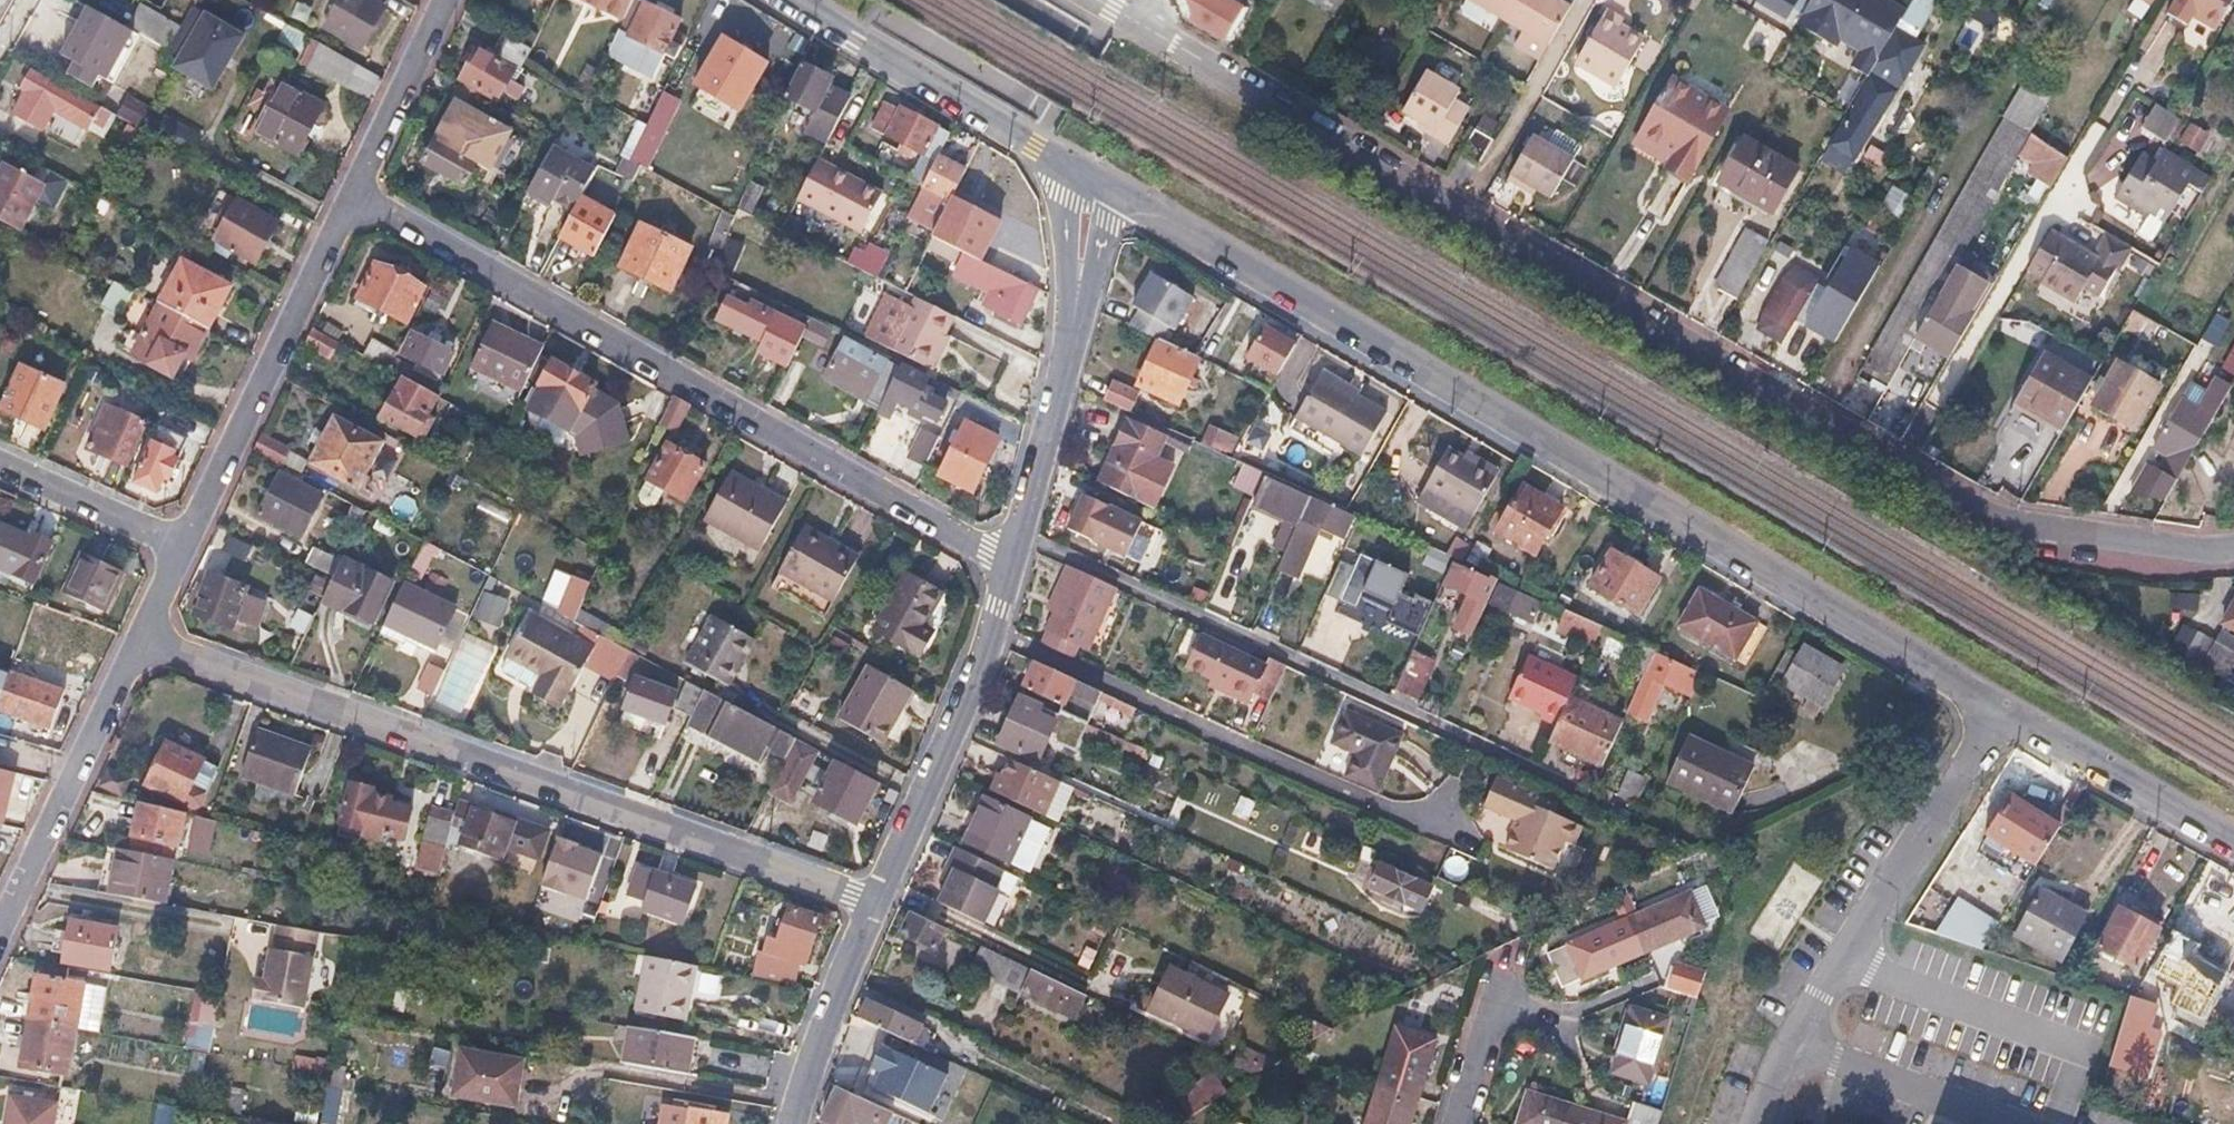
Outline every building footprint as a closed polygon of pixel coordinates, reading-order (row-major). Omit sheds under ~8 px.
[(322,27),(360,48),(382,8),(380,7),(384,0),(337,0),(322,27)] [(606,11),(611,0),(583,0),(606,11)] [(606,11),(623,20),(633,0),(611,0),(606,11)] [(623,20),(610,48),(621,53),(630,36),(674,58),(681,45),(670,39),(680,20),(652,7),(639,0),(633,0),(623,20)] [(1242,0),(1195,0),(1199,12),(1196,16),(1230,35),(1248,3),(1242,0)] [(1504,22),(1516,0),(1465,0),(1504,22)] [(1504,22),(1545,45),(1566,8),(1553,0),(1516,0),(1504,22)] [(1795,0),(1755,0),(1755,1),(1785,18),(1795,0)] [(1837,38),(1859,50),(1850,66),(1867,76),(1905,11),(1887,0),(1807,0),(1794,23),(1833,46),(1837,38)] [(2166,13),(2185,24),(2189,16),(2193,11),(2217,25),(2231,0),(2173,0),(2166,13)] [(106,76),(131,30),(87,6),(62,52),(77,61),(73,69),(96,82),(101,73),(106,76)] [(242,34),(191,6),(178,30),(167,50),(178,56),(173,66),(212,88),(242,34)] [(1623,17),(1607,8),(1577,61),(1617,84),(1643,37),(1620,24),(1623,17)] [(2193,11),(2189,16),(2213,31),(2217,25),(2193,11)] [(178,30),(165,23),(154,43),(167,50),(178,30)] [(520,29),(514,40),(527,48),(531,50),(537,38),(520,29)] [(490,56),(477,48),(471,60),(459,81),(496,101),(502,91),(514,98),(521,85),(513,81),(519,71),(515,69),(527,48),(514,40),(502,33),(490,56)] [(743,50),(722,38),(694,84),(738,112),(767,65),(743,50)] [(381,79),(317,43),(304,67),(369,104),(381,79)] [(818,72),(800,63),(785,92),(767,134),(778,140),(795,102),(814,112),(807,127),(818,133),(838,94),(826,88),(831,79),(818,72)] [(1882,69),(1874,65),(1849,108),(1851,109),(1829,147),(1852,160),(1891,91),(1875,82),(1882,69)] [(19,90),(24,92),(12,115),(41,130),(51,111),(88,131),(101,107),(64,87),(62,89),(29,71),(19,90)] [(279,84),(271,80),(257,106),(265,111),(279,84)] [(279,84),(265,111),(254,132),(295,154),(322,105),(280,82),(279,84)] [(665,83),(645,124),(628,158),(638,164),(676,89),(665,83)] [(449,99),(454,102),(422,162),(464,185),(476,162),(486,168),(506,129),(476,113),(484,98),(458,84),(449,99)] [(1723,119),(1666,86),(1633,142),(1666,161),(1660,170),(1685,184),(1723,119)] [(1444,109),(1411,89),(1387,129),(1420,149),(1417,154),(1432,163),(1454,126),(1439,117),(1444,109)] [(849,100),(838,94),(818,133),(829,138),(849,100)] [(882,100),(868,127),(901,144),(898,150),(906,154),(909,148),(919,153),(905,180),(920,187),(936,155),(947,132),(936,127),(936,125),(916,114),(896,104),(895,107),(882,100)] [(2179,119),(2155,105),(2140,130),(2165,144),(2179,119)] [(198,135),(149,109),(139,127),(187,154),(198,135)] [(2030,132),(2003,116),(1852,374),(1881,391),(1913,336),(1956,260),(2018,153),(2030,132)] [(2197,151),(2208,133),(2190,122),(2179,140),(2197,151)] [(1493,137),(1474,126),(1460,151),(1479,162),(1493,137)] [(2066,157),(2030,132),(2018,153),(2032,161),(2027,172),(2050,185),(2066,157)] [(1792,177),(1740,146),(1714,190),(1766,221),(1792,177)] [(591,170),(549,147),(528,188),(536,193),(552,201),(554,196),(572,206),(577,197),(591,170)] [(2157,161),(2140,152),(2115,197),(2138,209),(2141,203),(2152,210),(2167,218),(2189,180),(2203,188),(2210,174),(2164,148),(2157,161)] [(947,160),(936,155),(920,187),(919,189),(905,217),(932,230),(948,197),(963,168),(947,160)] [(1521,156),(1495,201),(1515,213),(1519,206),(1539,218),(1561,179),(1521,156)] [(816,161),(795,201),(858,234),(879,194),(830,168),(816,161)] [(0,164),(0,222),(14,229),(38,184),(0,164)] [(1573,186),(1561,180),(1551,198),(1562,204),(1573,186)] [(760,187),(749,182),(736,209),(746,214),(760,187)] [(227,196),(212,223),(218,226),(211,239),(254,263),(276,222),(227,196)] [(577,197),(572,206),(556,236),(570,244),(591,254),(612,215),(577,197)] [(948,197),(932,230),(929,236),(974,259),(978,261),(1008,221),(963,205),(948,197)] [(2152,210),(2141,203),(2138,209),(2149,216),(2152,210)] [(2152,210),(2149,216),(2140,231),(2155,240),(2167,218),(2152,210)] [(688,248),(639,224),(618,266),(639,277),(668,291),(688,248)] [(2093,253),(2051,229),(2027,271),(2043,280),(2040,284),(2076,305),(2084,290),(2100,300),(2116,271),(2118,273),(2132,249),(2105,233),(2093,253)] [(1738,238),(1720,269),(1727,274),(1712,299),(1729,310),(1763,252),(1738,238)] [(1883,264),(1854,247),(1809,326),(1838,342),(1883,264)] [(974,259),(961,285),(992,300),(986,312),(1016,327),(1025,310),(1035,289),(978,261),(974,259)] [(1994,283),(1956,260),(1913,336),(1951,357),(1994,283)] [(228,285),(180,262),(158,304),(204,328),(228,285)] [(422,289),(372,264),(355,299),(404,324),(422,289)] [(1191,295),(1148,273),(1131,306),(1137,310),(1128,327),(1157,340),(1159,341),(1166,326),(1173,329),(1191,295)] [(1775,292),(1781,296),(1763,327),(1757,324),(1750,335),(1768,345),(1765,350),(1770,353),(1803,293),(1794,288),(1797,283),(1791,279),(1788,284),(1781,280),(1775,292)] [(440,297),(431,292),(423,307),(433,312),(440,297)] [(748,309),(726,297),(715,319),(734,329),(759,342),(773,315),(774,314),(751,303),(748,309)] [(952,318),(915,299),(889,350),(927,369),(942,339),(952,318)] [(141,320),(149,324),(132,356),(171,376),(185,348),(193,352),(205,329),(204,328),(158,304),(152,300),(141,320)] [(774,314),(773,315),(803,331),(809,319),(778,304),(774,314)] [(1298,339),(1266,322),(1249,354),(1281,371),(1298,339)] [(514,334),(490,323),(469,368),(520,392),(542,348),(514,334)] [(335,343),(310,329),(303,345),(327,358),(335,343)] [(412,332),(400,355),(416,364),(412,371),(434,383),(438,374),(440,375),(451,352),(429,341),(412,332)] [(890,364),(842,339),(827,368),(869,389),(861,403),(875,410),(889,382),(891,383),(900,365),(892,360),(890,364)] [(948,342),(942,339),(927,369),(933,372),(948,342)] [(395,353),(370,340),(361,356),(387,370),(392,360),(395,353)] [(1159,341),(1157,340),(1137,385),(1178,402),(1185,385),(1194,389),(1198,380),(1189,377),(1197,358),(1159,341)] [(2233,372),(2233,346),(2223,366),(2233,372)] [(2090,382),(2042,354),(2014,401),(2062,429),(2090,382)] [(531,377),(541,382),(526,409),(545,419),(549,411),(573,424),(595,386),(576,375),(552,362),(551,364),(541,358),(531,377)] [(412,371),(392,360),(387,370),(400,377),(407,381),(412,371)] [(2157,385),(2116,362),(2091,406),(2131,430),(2157,385)] [(17,363),(0,402),(0,409),(43,428),(64,385),(17,363)] [(900,365),(891,383),(875,413),(886,419),(894,402),(933,421),(942,404),(918,392),(921,385),(925,377),(900,365)] [(827,368),(820,382),(861,403),(869,389),(827,368)] [(1391,407),(1326,369),(1301,412),(1365,451),(1391,407)] [(2199,403),(2216,412),(2233,381),(2217,372),(2199,403)] [(1253,384),(1231,374),(1229,382),(1250,391),(1253,384)] [(407,381),(400,377),(378,417),(415,437),(436,397),(407,381)] [(925,377),(921,385),(955,402),(960,394),(925,377)] [(1138,395),(1112,383),(1104,401),(1123,410),(1130,413),(1138,395)] [(2199,403),(2182,393),(2154,441),(2171,451),(2163,465),(2180,474),(2216,412),(2199,403)] [(955,402),(952,407),(995,428),(1002,414),(960,394),(955,402)] [(687,406),(672,398),(659,424),(658,425),(673,433),(687,406)] [(159,400),(154,411),(169,419),(174,409),(159,400)] [(145,422),(104,404),(85,445),(104,454),(104,455),(124,465),(145,422)] [(187,416),(174,409),(169,419),(182,426),(187,416)] [(1130,413),(1123,410),(1126,418),(1167,437),(1164,442),(1185,451),(1190,440),(1130,413)] [(381,442),(329,415),(320,433),(304,464),(355,491),(381,442)] [(2218,443),(2233,453),(2233,415),(2218,443)] [(1167,437),(1126,418),(1098,482),(1139,501),(1156,510),(1173,469),(1156,462),(1164,442),(1167,437)] [(1232,437),(1216,430),(1208,448),(1225,455),(1232,437)] [(993,446),(962,431),(937,476),(969,493),(985,461),(993,446)] [(259,434),(250,452),(278,467),(287,449),(259,434)] [(1469,445),(1454,436),(1431,475),(1446,484),(1437,499),(1471,518),(1502,464),(1469,445)] [(1471,441),(1469,445),(1502,464),(1504,460),(1471,441)] [(173,451),(152,442),(133,481),(155,491),(163,474),(167,477),(176,459),(171,457),(173,451)] [(705,468),(666,445),(646,482),(685,505),(705,468)] [(2180,474),(2163,465),(2151,458),(2131,493),(2167,498),(2180,474)] [(1261,472),(1242,463),(1233,484),(1253,494),(1261,472)] [(300,479),(280,468),(269,489),(255,516),(276,527),(283,513),(291,517),(296,508),(305,512),(313,497),(295,488),(300,479)] [(785,507),(732,476),(703,524),(757,555),(785,507)] [(1309,497),(1263,476),(1253,501),(1288,517),(1299,521),(1309,497)] [(1561,508),(1523,485),(1496,531),(1534,552),(1561,508)] [(1079,509),(1070,530),(1143,564),(1158,529),(1084,495),(1079,509)] [(1351,517),(1309,497),(1299,521),(1286,550),(1278,569),(1299,577),(1316,535),(1317,529),(1332,535),(1342,539),(1351,517)] [(1299,521),(1288,517),(1276,545),(1286,550),(1299,521)] [(0,528),(0,571),(30,584),(49,542),(31,534),(28,540),(0,528)] [(1332,535),(1317,529),(1316,535),(1330,540),(1332,535)] [(832,547),(804,531),(779,574),(832,604),(861,554),(836,540),(832,547)] [(433,549),(422,543),(417,554),(427,559),(433,549)] [(1450,557),(1430,547),(1422,563),(1443,572),(1450,557)] [(337,562),(311,549),(304,563),(331,576),(337,562)] [(1659,578),(1610,550),(1590,586),(1639,614),(1659,578)] [(1408,574),(1358,552),(1352,567),(1338,600),(1356,608),(1361,597),(1391,610),(1385,621),(1419,636),(1435,602),(1415,593),(1413,598),(1400,592),(1408,574)] [(427,559),(417,554),(406,575),(416,580),(427,559)] [(121,571),(82,555),(64,597),(103,613),(121,571)] [(337,562),(331,576),(328,582),(320,600),(334,607),(336,602),(351,610),(368,619),(388,580),(341,556),(337,562)] [(1324,594),(1338,600),(1352,567),(1339,560),(1324,594)] [(1490,578),(1454,563),(1445,585),(1467,595),(1454,628),(1472,635),(1486,603),(1480,601),(1490,578)] [(1060,599),(1053,615),(1046,631),(1048,632),(1046,637),(1043,645),(1072,658),(1076,651),(1078,646),(1087,651),(1116,588),(1067,566),(1053,596),(1060,599)] [(199,594),(192,591),(185,609),(193,612),(191,616),(228,630),(233,618),(254,626),(263,603),(242,594),(244,587),(208,573),(204,583),(199,594)] [(938,593),(904,574),(871,630),(917,657),(931,632),(919,625),(938,593)] [(1533,598),(1499,583),(1489,605),(1530,623),(1538,605),(1531,602),(1533,598)] [(453,611),(402,585),(382,625),(407,638),(433,651),(453,611)] [(474,616),(499,626),(509,599),(484,589),(474,616)] [(1754,622),(1696,589),(1676,627),(1734,660),(1754,622)] [(1060,599),(1053,596),(1047,612),(1053,615),(1060,599)] [(2220,622),(2233,630),(2233,597),(2220,622)] [(579,603),(573,601),(565,619),(572,622),(577,609),(579,603)] [(590,615),(577,609),(572,622),(583,628),(590,615)] [(1562,611),(1554,629),(1592,644),(1599,627),(1562,611)] [(608,625),(590,615),(583,628),(601,638),(608,625)] [(499,667),(502,677),(539,697),(557,707),(565,692),(567,694),(590,652),(619,667),(626,651),(601,638),(583,628),(572,622),(565,619),(563,618),(555,632),(526,617),(499,667)] [(752,642),(709,618),(683,664),(726,688),(752,642)] [(2209,638),(2193,629),(2180,652),(2196,661),(2209,638)] [(2217,629),(2198,662),(2223,677),(2226,671),(2233,657),(2233,639),(2217,629)] [(466,633),(434,697),(462,711),(494,646),(466,633)] [(1637,646),(1608,633),(1600,655),(1628,667),(1637,646)] [(1286,666),(1269,658),(1265,665),(1202,636),(1188,667),(1213,678),(1229,686),(1226,692),(1249,703),(1254,694),(1271,701),(1286,666)] [(1796,657),(1784,651),(1764,686),(1778,692),(1782,683),(1821,705),(1832,685),(1828,683),(1836,667),(1801,648),(1796,657)] [(636,656),(626,651),(619,667),(614,676),(624,681),(636,656)] [(1698,673),(1655,655),(1646,676),(1666,685),(1688,694),(1698,673)] [(1577,678),(1528,656),(1509,697),(1541,712),(1540,716),(1557,723),(1569,695),(1577,678)] [(1076,680),(1037,662),(1032,673),(1026,688),(1065,705),(1062,712),(1086,722),(1091,724),(1101,700),(1104,693),(1088,685),(1076,680)] [(428,665),(418,687),(431,692),(441,670),(428,665)] [(911,690),(867,665),(837,719),(881,743),(897,715),(911,690)] [(1427,675),(1406,666),(1395,690),(1415,699),(1427,675)] [(7,670),(0,691),(0,712),(48,730),(63,690),(7,670)] [(1666,685),(1643,675),(1625,713),(1649,723),(1666,685)] [(675,693),(634,677),(621,709),(640,715),(664,724),(675,693)] [(1229,686),(1213,678),(1210,684),(1226,692),(1229,686)] [(701,691),(687,683),(673,710),(687,718),(701,691)] [(687,718),(685,724),(720,742),(757,762),(765,746),(784,756),(793,739),(701,691),(687,718)] [(1104,693),(1101,700),(1135,715),(1138,709),(1104,693)] [(1569,695),(1557,723),(1549,740),(1603,764),(1623,719),(1569,695)] [(1042,707),(1019,697),(1009,718),(1000,738),(997,745),(1019,755),(1028,734),(1034,736),(1031,744),(1039,747),(1042,740),(1047,742),(1055,723),(1038,716),(1042,707)] [(1333,742),(1356,753),(1346,776),(1381,792),(1406,736),(1348,710),(1333,742)] [(286,745),(256,733),(239,777),(291,798),(308,753),(286,745)] [(1726,751),(1688,733),(1666,782),(1733,812),(1753,770),(1724,756),(1726,751)] [(821,750),(799,738),(770,794),(791,805),(821,750)] [(216,768),(163,742),(153,761),(142,784),(189,806),(197,804),(216,768)] [(1002,775),(998,773),(994,782),(990,791),(1041,815),(1056,781),(1009,760),(1002,775)] [(871,784),(831,765),(812,803),(852,823),(871,784)] [(0,770),(0,812),(10,772),(0,770)] [(123,780),(106,771),(99,786),(116,794),(123,780)] [(1643,777),(1627,771),(1617,795),(1632,801),(1643,777)] [(1513,820),(1508,831),(1511,833),(1503,851),(1551,871),(1564,839),(1573,843),(1581,825),(1553,813),(1557,804),(1495,777),(1482,806),(1513,820)] [(372,788),(347,781),(336,822),(361,829),(359,835),(379,840),(380,834),(402,840),(409,810),(389,804),(390,798),(380,796),(370,793),(372,788)] [(1029,818),(986,797),(976,818),(965,842),(1009,862),(1019,838),(1027,841),(1031,834),(1023,831),(1029,818)] [(2057,826),(2010,799),(1987,837),(1988,838),(2007,848),(2033,864),(2057,826)] [(455,800),(450,816),(442,848),(458,852),(459,846),(499,857),(503,842),(537,851),(544,825),(492,811),(455,800)] [(181,814),(135,804),(131,822),(128,836),(173,847),(181,814)] [(450,816),(428,811),(419,843),(442,849),(442,848),(450,816)] [(189,849),(211,853),(217,819),(195,815),(189,849)] [(609,855),(561,838),(545,885),(593,901),(609,855)] [(1988,838),(1984,845),(2003,855),(2007,848),(1988,838)] [(955,867),(949,882),(940,903),(986,923),(1001,889),(995,887),(1002,869),(955,846),(947,864),(955,867)] [(168,861),(113,850),(109,869),(103,895),(159,904),(168,861)] [(955,867),(947,864),(941,878),(949,882),(955,867)] [(1382,867),(1372,889),(1423,912),(1433,889),(1382,867)] [(651,875),(632,870),(622,902),(641,907),(640,912),(682,923),(693,885),(670,879),(652,874),(651,875)] [(2056,898),(2039,889),(2015,934),(2063,961),(2086,920),(2054,902),(2056,898)] [(2056,898),(2054,902),(2086,920),(2091,910),(2059,893),(2056,898)] [(1982,948),(1998,920),(1959,896),(1937,933),(1982,948)] [(1678,897),(1621,922),(1635,955),(1651,948),(1692,930),(1678,897)] [(2121,901),(2118,907),(2156,929),(2160,922),(2121,901)] [(776,936),(763,934),(756,953),(764,955),(762,969),(791,977),(795,962),(802,963),(808,946),(818,917),(786,907),(776,936)] [(2156,929),(2118,907),(2096,946),(2134,969),(2156,929)] [(944,928),(911,912),(907,922),(902,933),(934,948),(944,928)] [(65,933),(52,931),(50,940),(48,952),(61,954),(59,963),(106,971),(113,928),(67,920),(65,933)] [(1635,955),(1621,922),(1548,954),(1555,971),(1563,988),(1635,955)] [(269,949),(266,949),(260,980),(252,978),(248,999),(301,1008),(315,932),(274,925),(269,949)] [(2194,947),(2174,937),(2155,973),(2176,985),(2172,993),(2174,994),(2172,996),(2177,998),(2173,1004),(2198,1018),(2222,973),(2189,956),(2194,947)] [(1000,955),(976,943),(971,955),(994,966),(1000,955)] [(756,953),(747,952),(744,967),(762,969),(764,955),(756,953)] [(699,968),(648,958),(638,1013),(689,1022),(692,1003),(699,968)] [(1087,996),(1033,970),(1023,993),(1076,1018),(1087,996)] [(1229,997),(1172,972),(1151,1015),(1209,1041),(1229,997)] [(80,983),(33,975),(28,1005),(25,1020),(72,1028),(80,983)] [(1701,983),(1676,975),(1670,991),(1696,1000),(1701,983)] [(2133,997),(2130,996),(2117,1038),(2132,1043),(2145,1001),(2133,997)] [(862,1007),(860,1014),(860,1019),(910,1042),(917,1029),(914,1023),(906,1019),(907,1017),(899,1014),(901,1007),(879,997),(876,1004),(868,1000),(862,1007)] [(209,1047),(218,1002),(197,998),(188,1043),(209,1047)] [(2204,1023),(2233,1036),(2233,1019),(2211,1009),(2204,1023)] [(1663,1021),(1630,1011),(1620,1044),(1610,1075),(1644,1084),(1663,1021)] [(72,1028),(25,1020),(21,1040),(17,1064),(65,1073),(72,1028)] [(1438,1036),(1397,1023),(1378,1083),(1419,1095),(1429,1063),(1438,1036)] [(697,1036),(636,1025),(628,1064),(689,1075),(693,1055),(697,1036)] [(946,1074),(879,1044),(868,1067),(879,1071),(872,1087),(928,1112),(946,1074)] [(519,1058),(459,1047),(450,1092),(508,1102),(511,1082),(515,1082),(518,1068),(519,1058)] [(1274,1063),(1246,1051),(1238,1068),(1239,1069),(1265,1081),(1274,1063)] [(314,1057),(291,1053),(289,1065),(312,1068),(314,1057)] [(312,1068),(289,1065),(287,1077),(310,1080),(312,1068)] [(1378,1083),(1365,1123),(1410,1123),(1419,1095),(1378,1083)] [(836,1087),(829,1103),(822,1121),(829,1123),(853,1123),(854,1121),(860,1123),(888,1123),(893,1112),(836,1087)] [(238,1090),(227,1088),(223,1114),(234,1115),(238,1090)] [(7,1094),(3,1114),(1,1123),(50,1123),(54,1102),(7,1094)] [(1524,1095),(1519,1113),(1516,1123),(1570,1123),(1575,1110),(1524,1095)] [(661,1101),(657,1123),(722,1123),(724,1113),(661,1101)] [(1630,1104),(1623,1123),(1658,1123),(1661,1113),(1630,1104)] [(1575,1110),(1570,1123),(1620,1123),(1598,1117),(1575,1110)] [(893,1112),(888,1123),(921,1123),(893,1112)]
